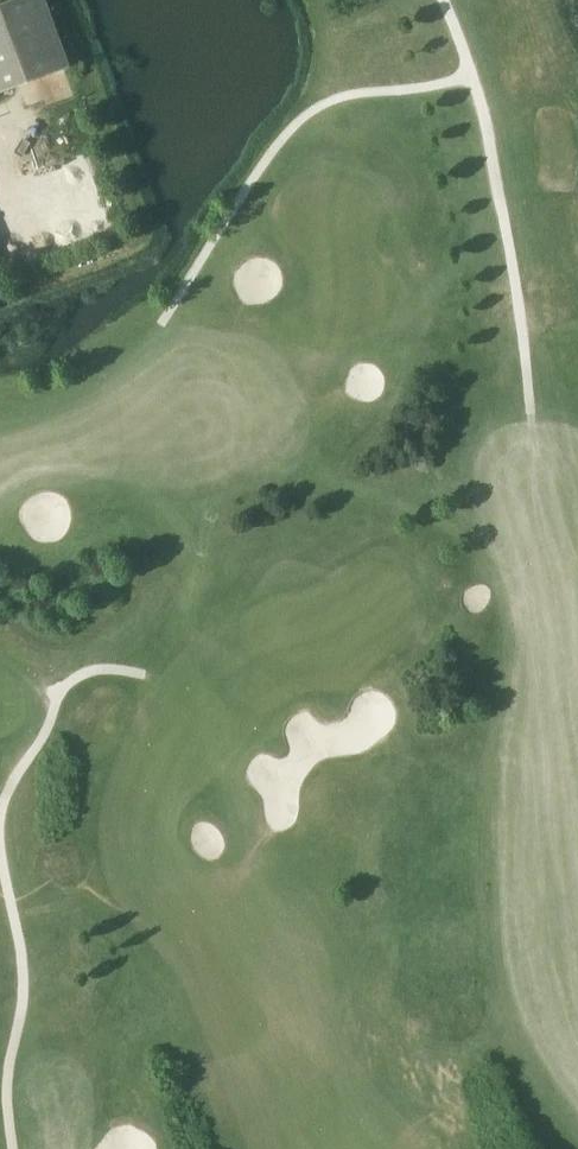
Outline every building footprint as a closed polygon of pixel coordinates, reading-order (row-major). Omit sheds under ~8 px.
[(70,66),(46,0),(4,0),(0,2),(0,91),(70,66)]
